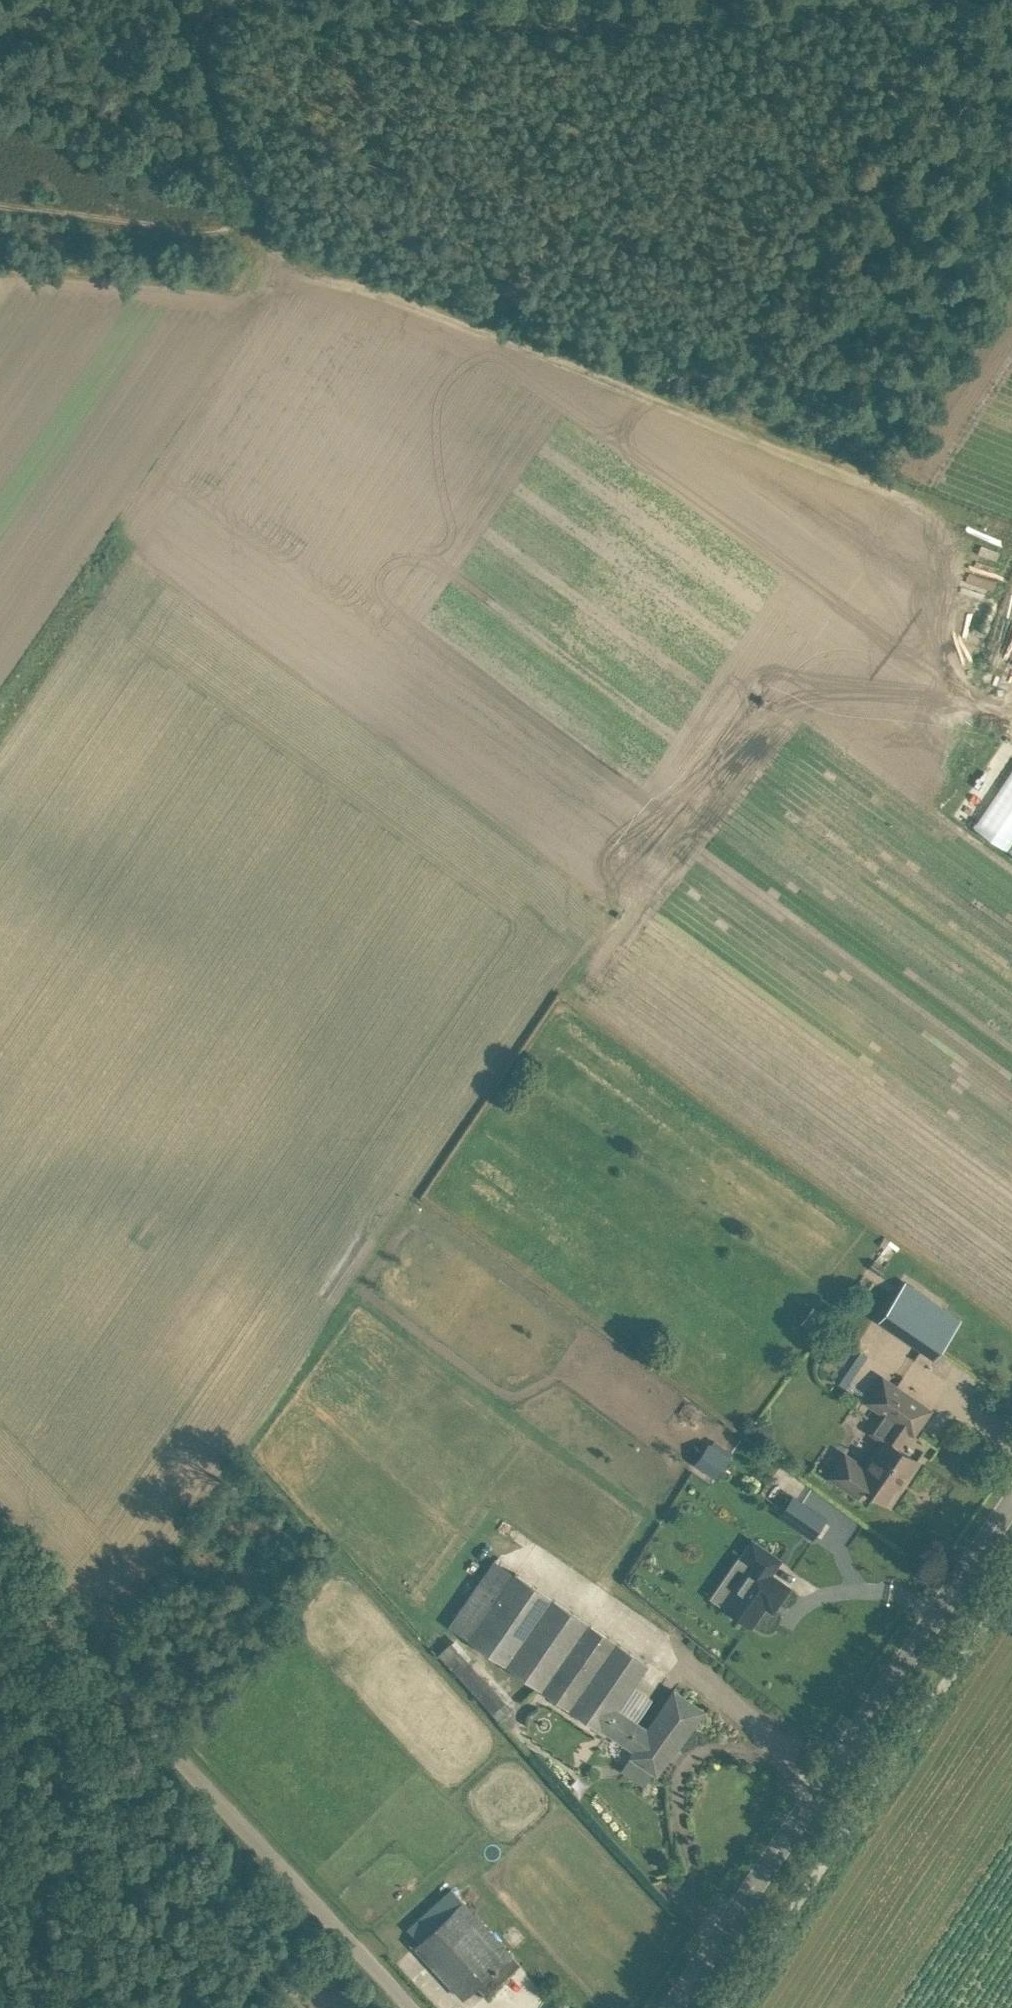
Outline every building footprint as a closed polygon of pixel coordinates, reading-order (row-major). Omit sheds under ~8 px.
[(1011,838),(1011,766),(973,824),(1006,847),(1011,838)] [(878,1319),(920,1348),(933,1357),(960,1317),(905,1280),(878,1319)] [(864,1500),(870,1490),(885,1500),(901,1477),(904,1479),(917,1460),(896,1445),(908,1429),(914,1433),(931,1408),(882,1376),(864,1402),(894,1422),(866,1464),(844,1450),(827,1475),(864,1500)] [(703,1449),(705,1450),(710,1453),(701,1467),(715,1476),(724,1463),(728,1456),(710,1443),(708,1442),(703,1449)] [(804,1482),(797,1491),(811,1503),(818,1493),(804,1482)] [(779,1515),(813,1537),(827,1517),(793,1494),(779,1515)] [(753,1563),(724,1604),(751,1623),(770,1596),(778,1601),(788,1586),(770,1573),(779,1560),(752,1541),(742,1555),(753,1563)] [(704,1709),(687,1697),(675,1689),(648,1728),(617,1706),(647,1662),(494,1557),(448,1624),(603,1730),(604,1728),(636,1749),(631,1756),(657,1773),(674,1748),(676,1749),(704,1709)] [(440,1656),(499,1719),(513,1706),(472,1662),(468,1666),(450,1647),(440,1656)] [(521,1963),(464,1900),(415,1945),(462,1997),(476,1984),(486,1995),(521,1963)]
